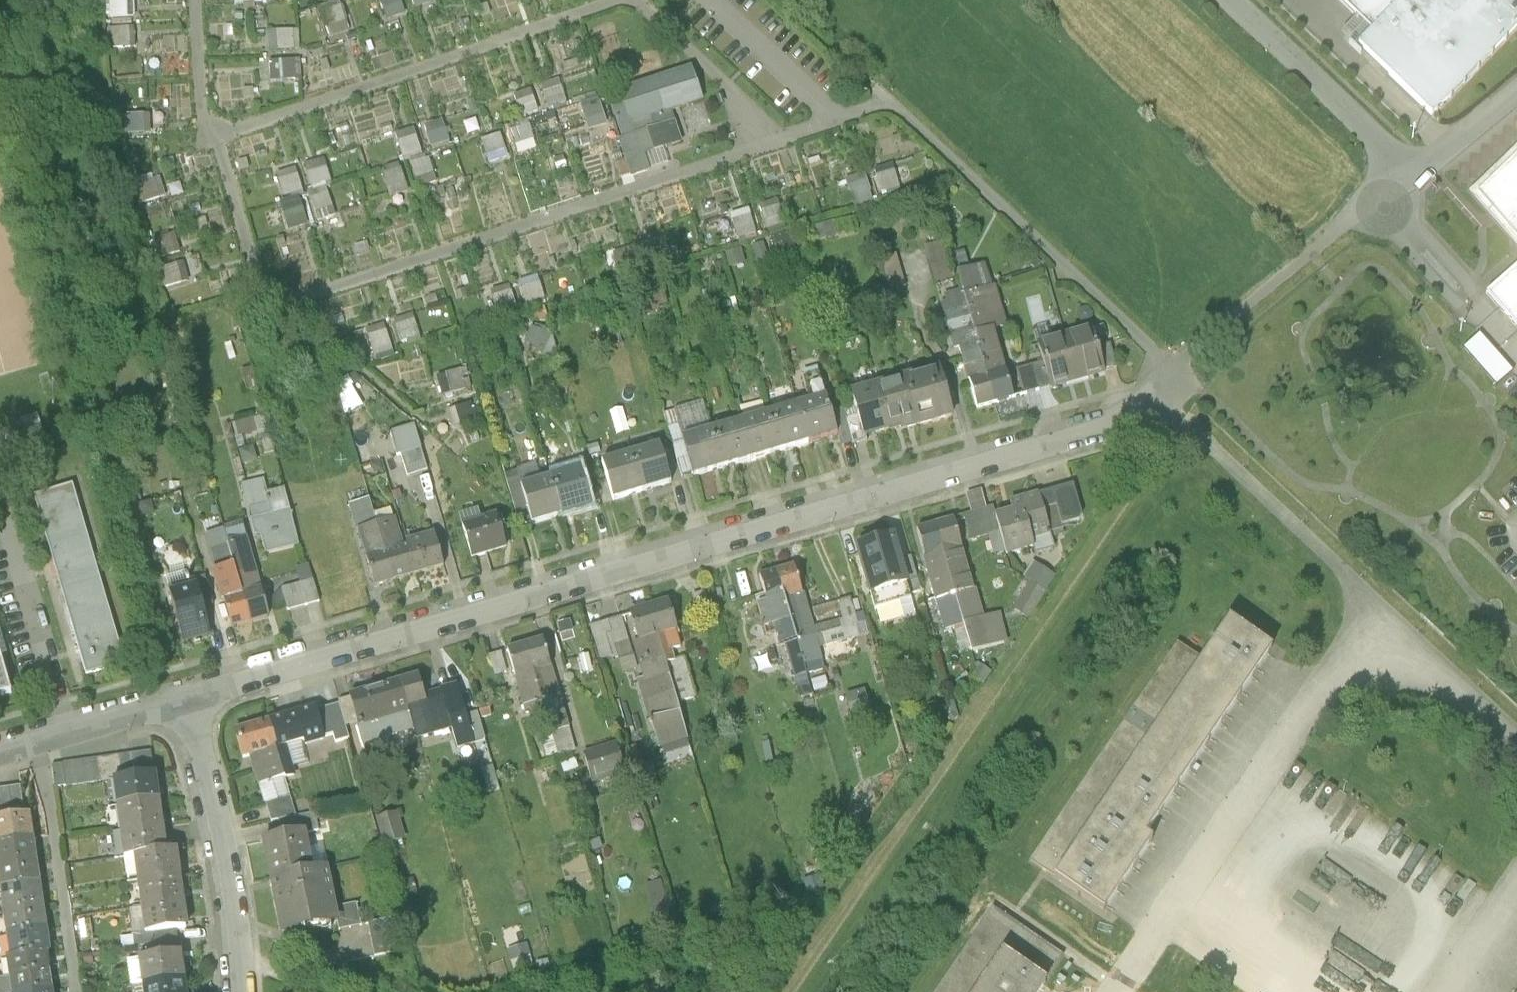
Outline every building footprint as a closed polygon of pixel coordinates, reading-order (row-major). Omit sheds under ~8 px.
[(126,0),(108,0),(109,17),(127,16),(126,0)] [(318,5),(325,31),(347,25),(341,0),(336,0),(318,5)] [(386,19),(406,11),(402,0),(379,0),(386,19)] [(1359,21),(1370,31),(1400,0),(1337,0),(1359,21)] [(1359,21),(1343,39),(1355,50),(1358,47),(1432,116),(1516,26),(1516,0),(1400,0),(1370,31),(1359,21)] [(128,45),(128,27),(110,26),(110,45),(128,45)] [(267,29),(268,50),(300,48),(299,27),(267,29)] [(300,79),(301,58),(268,57),(268,79),(300,79)] [(671,110),(702,100),(692,66),(607,92),(620,136),(674,120),(671,110)] [(520,115),(539,109),(532,87),(513,93),(520,115)] [(600,98),(580,102),(586,129),(605,125),(600,98)] [(151,133),(150,113),(126,114),(126,134),(151,133)] [(423,125),(431,146),(448,139),(440,119),(423,125)] [(529,123),(510,130),(515,145),(534,138),(529,123)] [(680,143),(674,125),(617,143),(629,178),(649,171),(643,155),(680,143)] [(395,132),(403,158),(422,151),(414,126),(395,132)] [(499,132),(480,140),(488,163),(508,155),(499,132)] [(1478,193),(1516,238),(1516,154),(1478,193)] [(435,180),(427,155),(410,161),(418,186),(435,180)] [(328,156),(304,160),(309,188),(333,183),(328,156)] [(275,171),(281,195),(302,190),(297,166),(275,171)] [(402,167),(383,172),(388,195),(408,191),(402,167)] [(134,180),(139,203),(165,198),(160,175),(134,180)] [(286,231),(313,223),(304,191),(277,199),(286,231)] [(731,213),(737,239),(756,235),(749,208),(731,213)] [(959,213),(943,218),(947,230),(962,226),(959,213)] [(836,236),(832,222),(815,226),(818,240),(836,236)] [(179,255),(179,238),(155,238),(155,255),(179,255)] [(955,281),(943,242),(925,247),(937,286),(955,281)] [(745,263),(741,248),(726,252),(730,267),(745,263)] [(906,287),(897,255),(876,261),(885,293),(906,287)] [(200,279),(192,257),(159,268),(167,291),(200,279)] [(1036,269),(1033,262),(1028,264),(1030,271),(1036,269)] [(964,292),(965,295),(990,288),(984,265),(958,272),(964,292)] [(1486,294),(1516,329),(1516,266),(1486,294)] [(527,306),(547,298),(537,274),(517,282),(527,306)] [(490,288),(493,312),(516,309),(513,285),(490,288)] [(996,286),(990,288),(965,295),(976,335),(995,330),(1007,327),(996,286)] [(622,299),(610,292),(605,301),(609,303),(607,306),(616,311),(622,299)] [(954,351),(961,349),(960,346),(978,341),(976,335),(965,295),(964,292),(944,297),(946,304),(941,306),(954,351)] [(366,328),(374,355),(393,349),(385,322),(366,328)] [(552,334),(531,325),(524,342),(539,348),(541,343),(547,345),(552,334)] [(1092,329),(1065,336),(1077,379),(1104,372),(1103,370),(1097,348),(1092,329)] [(1001,353),(995,330),(976,335),(978,341),(982,358),(1001,353)] [(1493,385),(1510,371),(1479,333),(1462,347),(1493,385)] [(1051,387),(1077,379),(1065,336),(1039,343),(1044,362),(1051,387)] [(982,358),(978,341),(960,346),(961,349),(966,369),(984,364),(982,358)] [(1103,370),(1115,367),(1109,344),(1097,348),(1103,370)] [(1014,398),(1001,353),(982,358),(984,364),(995,403),(1014,398)] [(1024,394),(1051,387),(1044,362),(1017,369),(1024,394)] [(995,403),(984,364),(966,369),(977,408),(995,403)] [(462,367),(436,374),(442,394),(467,388),(462,367)] [(941,370),(911,379),(925,425),(954,417),(941,370)] [(345,413),(361,406),(350,386),(361,380),(354,374),(337,383),(345,413)] [(904,432),(925,425),(911,379),(883,387),(895,429),(902,427),(904,432)] [(866,438),(895,429),(883,387),(853,396),(859,417),(866,438)] [(827,397),(799,405),(810,443),(838,434),(836,426),(827,397)] [(676,410),(676,412),(684,439),(712,430),(704,402),(676,410)] [(742,419),(764,413),(762,404),(739,410),(742,419)] [(799,405),(770,414),(781,451),(810,443),(799,405)] [(450,408),(453,425),(465,423),(461,406),(450,408)] [(682,477),(694,474),(684,439),(676,412),(664,416),(682,477)] [(770,414),(741,422),(752,459),(781,451),(770,414)] [(265,415),(231,424),(236,441),(259,435),(264,453),(275,451),(265,415)] [(847,421),(847,422),(854,445),(867,442),(866,438),(859,417),(847,421)] [(741,422),(712,430),(723,468),(752,459),(741,422)] [(842,449),(854,445),(847,422),(836,426),(838,434),(842,449)] [(407,476),(427,470),(414,425),(390,432),(397,456),(401,455),(407,476)] [(151,439),(147,428),(139,430),(142,441),(151,439)] [(695,476),(723,468),(712,430),(684,439),(694,474),(695,476)] [(46,451),(40,432),(26,436),(32,455),(46,451)] [(661,445),(632,453),(643,491),(671,483),(661,445)] [(256,459),(253,446),(239,450),(243,463),(256,459)] [(614,499),(643,491),(632,453),(603,462),(614,499)] [(379,463),(373,465),(375,472),(382,470),(379,463)] [(520,526),(533,522),(522,487),(517,469),(504,473),(514,505),(520,526)] [(579,470),(550,478),(562,516),(590,507),(579,470)] [(533,524),(562,516),(550,478),(522,487),(533,522),(533,524)] [(247,495),(250,506),(268,501),(266,491),(263,479),(243,484),(244,496),(247,495)] [(1075,484),(1038,495),(1050,533),(1063,529),(1062,525),(1079,520),(1082,512),(1075,484)] [(33,496),(86,673),(124,661),(71,485),(33,496)] [(268,501),(271,513),(290,508),(284,486),(266,491),(268,501)] [(982,491),(966,496),(972,514),(987,510),(982,491)] [(1013,513),(995,518),(999,532),(1005,551),(1006,555),(1032,547),(1035,553),(1053,548),(1050,533),(1038,495),(1010,504),(1013,513)] [(356,528),(359,527),(376,522),(369,498),(349,504),(356,528)] [(151,501),(138,504),(141,518),(154,515),(151,501)] [(271,513),(268,501),(250,506),(253,517),(271,513)] [(265,552),(298,544),(290,508),(271,513),(253,517),(251,518),(255,533),(260,532),(261,534),(265,552)] [(987,535),(999,532),(995,518),(993,508),(987,510),(972,514),(964,517),(971,540),(987,535)] [(471,556),(504,546),(495,514),(462,524),(471,556)] [(393,578),(415,572),(405,540),(401,541),(394,517),(376,522),(393,578)] [(935,524),(955,594),(973,589),(953,519),(935,524)] [(375,583),(393,578),(376,522),(359,527),(375,583)] [(916,529),(937,600),(955,594),(935,524),(916,529)] [(241,526),(223,531),(227,544),(245,538),(241,526)] [(209,549),(227,544),(223,531),(205,536),(209,549)] [(434,532),(405,540),(415,572),(443,564),(434,532)] [(992,555),(1005,551),(999,532),(987,535),(992,555)] [(209,549),(215,570),(251,559),(245,538),(227,544),(209,549)] [(893,538),(857,549),(875,610),(911,599),(893,538)] [(259,586),(251,559),(215,570),(214,570),(222,597),(225,596),(241,592),(259,586)] [(1025,577),(1032,582),(1046,591),(1055,575),(1035,562),(1025,577)] [(795,566),(777,572),(783,592),(785,599),(802,594),(795,566)] [(785,599),(783,592),(777,572),(760,577),(767,602),(758,605),(764,628),(773,626),(779,646),(797,640),(785,599)] [(193,579),(195,585),(201,607),(213,604),(205,576),(193,579)] [(270,592),(274,606),(287,603),(289,610),(319,602),(313,580),(270,592)] [(1028,617),(1046,591),(1032,582),(1015,609),(1028,617)] [(170,592),(184,641),(209,634),(201,607),(195,585),(170,592)] [(259,586),(241,592),(250,621),(268,616),(259,586)] [(981,618),(973,589),(955,594),(964,623),(981,618)] [(234,626),(250,621),(241,592),(225,596),(234,626)] [(802,594),(785,599),(797,640),(806,673),(812,671),(810,663),(822,659),(818,646),(812,627),(802,594)] [(964,623),(955,594),(937,600),(945,628),(964,623)] [(842,619),(812,627),(818,646),(869,631),(862,614),(855,616),(850,598),(812,609),(816,619),(840,611),(842,619)] [(667,604),(649,609),(666,664),(674,662),(674,661),(671,651),(680,649),(667,604)] [(640,686),(651,720),(680,714),(676,702),(666,664),(649,609),(632,614),(640,641),(635,643),(647,684),(640,686)] [(999,613),(981,618),(964,623),(971,651),(1007,641),(999,613)] [(622,617),(589,627),(600,662),(619,656),(625,675),(637,671),(622,617)] [(1176,642),(1034,863),(1101,906),(1269,645),(1227,618),(1201,658),(1176,642)] [(526,643),(542,700),(559,695),(543,639),(526,643)] [(508,648),(524,705),(542,700),(526,643),(508,648)] [(12,691),(0,652),(0,695),(12,691)] [(507,672),(501,652),(490,655),(496,675),(507,672)] [(683,658),(674,661),(674,662),(666,664),(676,702),(694,697),(683,658)] [(991,672),(980,665),(973,676),(983,683),(991,672)] [(457,749),(474,744),(465,717),(457,687),(424,696),(419,677),(401,682),(415,731),(418,738),(451,728),(457,749)] [(364,746),(415,731),(401,682),(400,681),(350,696),(350,697),(358,723),(364,746)] [(865,689),(846,695),(852,716),(871,710),(865,689)] [(575,751),(559,695),(542,700),(548,720),(553,737),(558,756),(575,751)] [(346,726),(358,723),(350,697),(338,701),(339,704),(346,726)] [(548,720),(542,700),(524,705),(527,713),(531,712),(534,724),(548,720)] [(491,717),(488,703),(479,706),(482,719),(491,717)] [(346,726),(339,704),(315,710),(323,737),(332,734),(335,742),(349,739),(346,726)] [(286,715),(268,720),(284,777),(293,775),(292,767),(309,762),(303,741),(304,740),(305,744),(323,739),(323,737),(315,710),(314,707),(295,712),(296,715),(287,718),(286,715)] [(478,714),(465,717),(474,744),(485,739),(478,714)] [(688,740),(680,714),(651,720),(660,749),(688,740)] [(605,719),(608,729),(617,726),(613,716),(605,719)] [(268,720),(235,730),(243,757),(251,754),(261,784),(284,777),(268,720)] [(547,759),(558,756),(553,737),(542,741),(547,759)] [(617,744),(584,754),(592,781),(625,772),(617,744)] [(114,779),(154,773),(151,750),(52,764),(55,787),(114,779)] [(486,772),(483,762),(473,765),(475,775),(486,772)] [(114,779),(118,805),(158,800),(154,773),(114,779)] [(290,796),(284,777),(261,784),(266,803),(290,796)] [(2,819),(0,810),(23,807),(20,785),(0,788),(0,819),(2,819)] [(272,821),(280,820),(296,816),(290,796),(266,803),(272,821)] [(118,805),(121,831),(161,826),(158,800),(118,805)] [(280,820),(283,835),(304,831),(318,828),(315,812),(296,816),(280,820)] [(405,840),(397,812),(377,818),(384,845),(405,840)] [(31,836),(28,815),(2,819),(0,819),(0,841),(31,836)] [(165,852),(161,826),(121,831),(125,857),(135,856),(165,852)] [(263,838),(270,878),(311,870),(304,831),(283,835),(263,838)] [(0,841),(0,865),(35,860),(31,836),(0,841)] [(135,856),(139,882),(179,876),(175,850),(165,852),(135,856)] [(1,888),(38,882),(35,860),(0,865),(0,883),(1,888)] [(326,867),(311,870),(270,878),(280,931),(336,920),(334,906),(326,867)] [(139,882),(142,908),(182,902),(179,876),(139,882)] [(1,888),(4,911),(42,905),(38,882),(1,888)] [(186,928),(182,902),(142,908),(146,934),(175,930),(186,928)] [(357,902),(334,906),(336,920),(338,929),(361,923),(357,902)] [(4,911),(8,934),(45,928),(42,905),(4,911)] [(1064,957),(997,911),(940,991),(1039,991),(1064,957)] [(368,922),(375,956),(397,951),(391,917),(368,922)] [(49,951),(45,928),(8,934),(11,957),(45,951),(49,951)] [(142,934),(144,946),(155,944),(177,941),(175,930),(146,934),(142,934)] [(157,956),(155,944),(144,946),(138,947),(139,958),(157,956)] [(7,957),(10,976),(48,970),(45,951),(11,957),(7,957)] [(139,958),(143,984),(183,979),(179,953),(157,956),(139,958)] [(48,970),(10,976),(12,991),(32,991),(51,989),(48,970)] [(144,991),(185,991),(183,979),(143,984),(144,991)]
